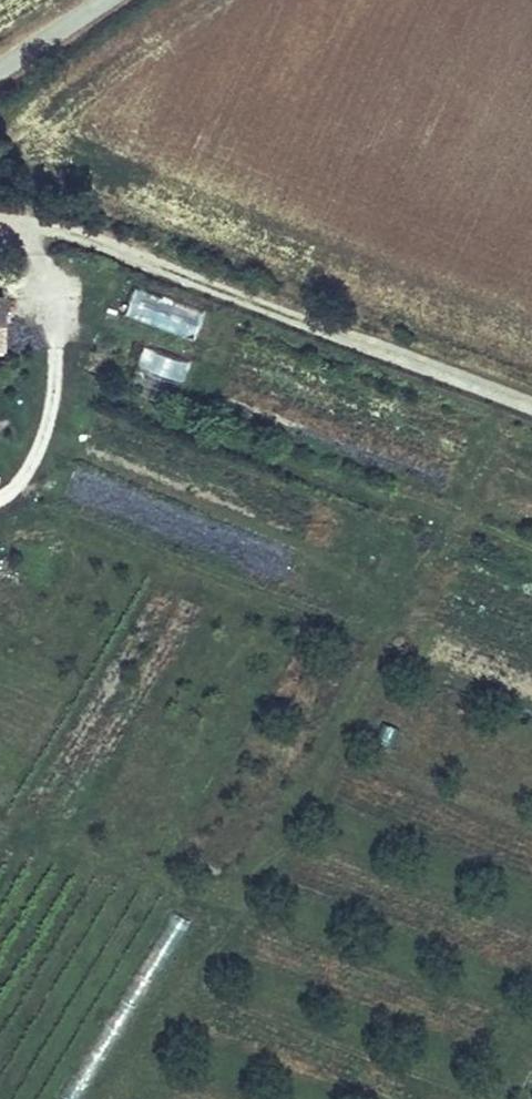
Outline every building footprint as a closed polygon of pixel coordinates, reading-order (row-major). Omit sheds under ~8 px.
[(122,317),(200,346),(213,313),(134,284),(122,317)] [(180,398),(191,360),(142,345),(130,383),(180,398)]
